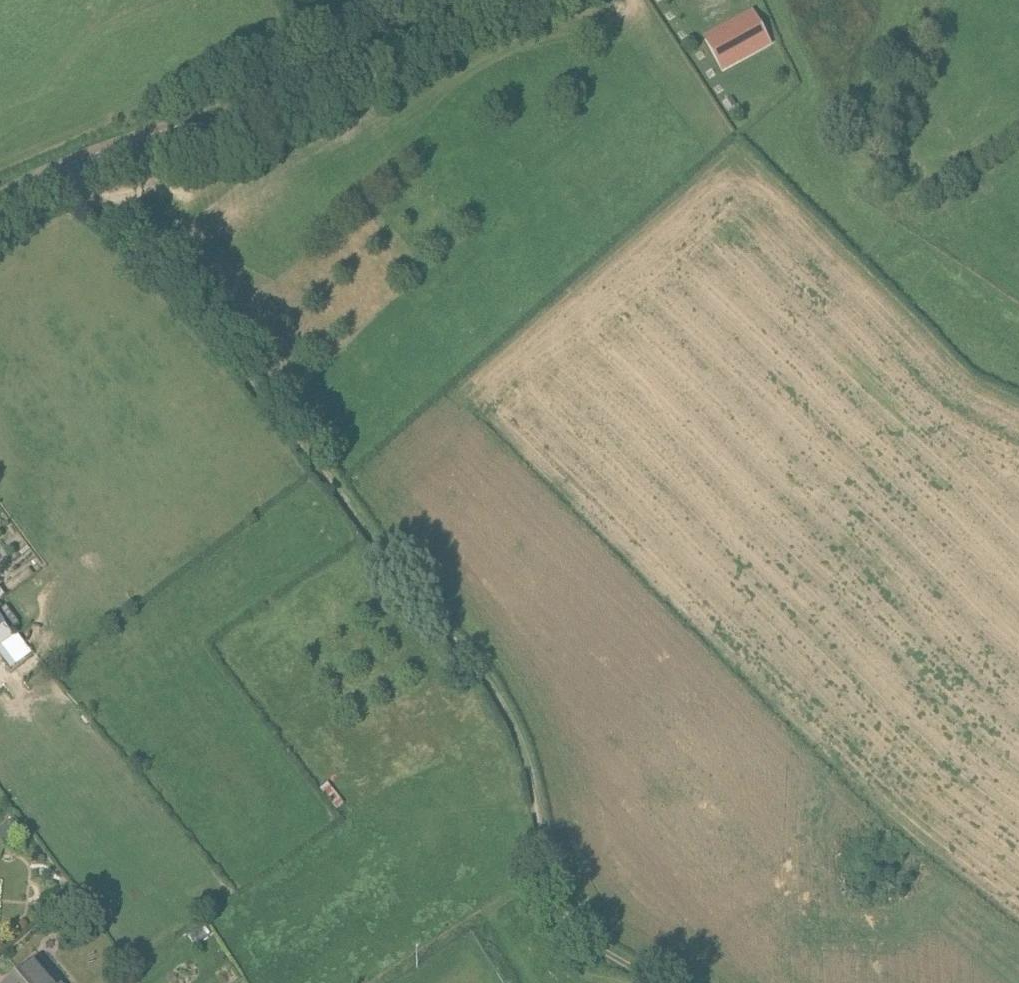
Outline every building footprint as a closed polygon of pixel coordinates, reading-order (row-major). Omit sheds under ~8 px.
[(726,38),(736,56),(765,40),(755,22),(726,38)] [(0,828),(0,840),(1,841),(20,824),(14,816),(0,828)] [(37,959),(9,982),(58,982),(37,959)]
